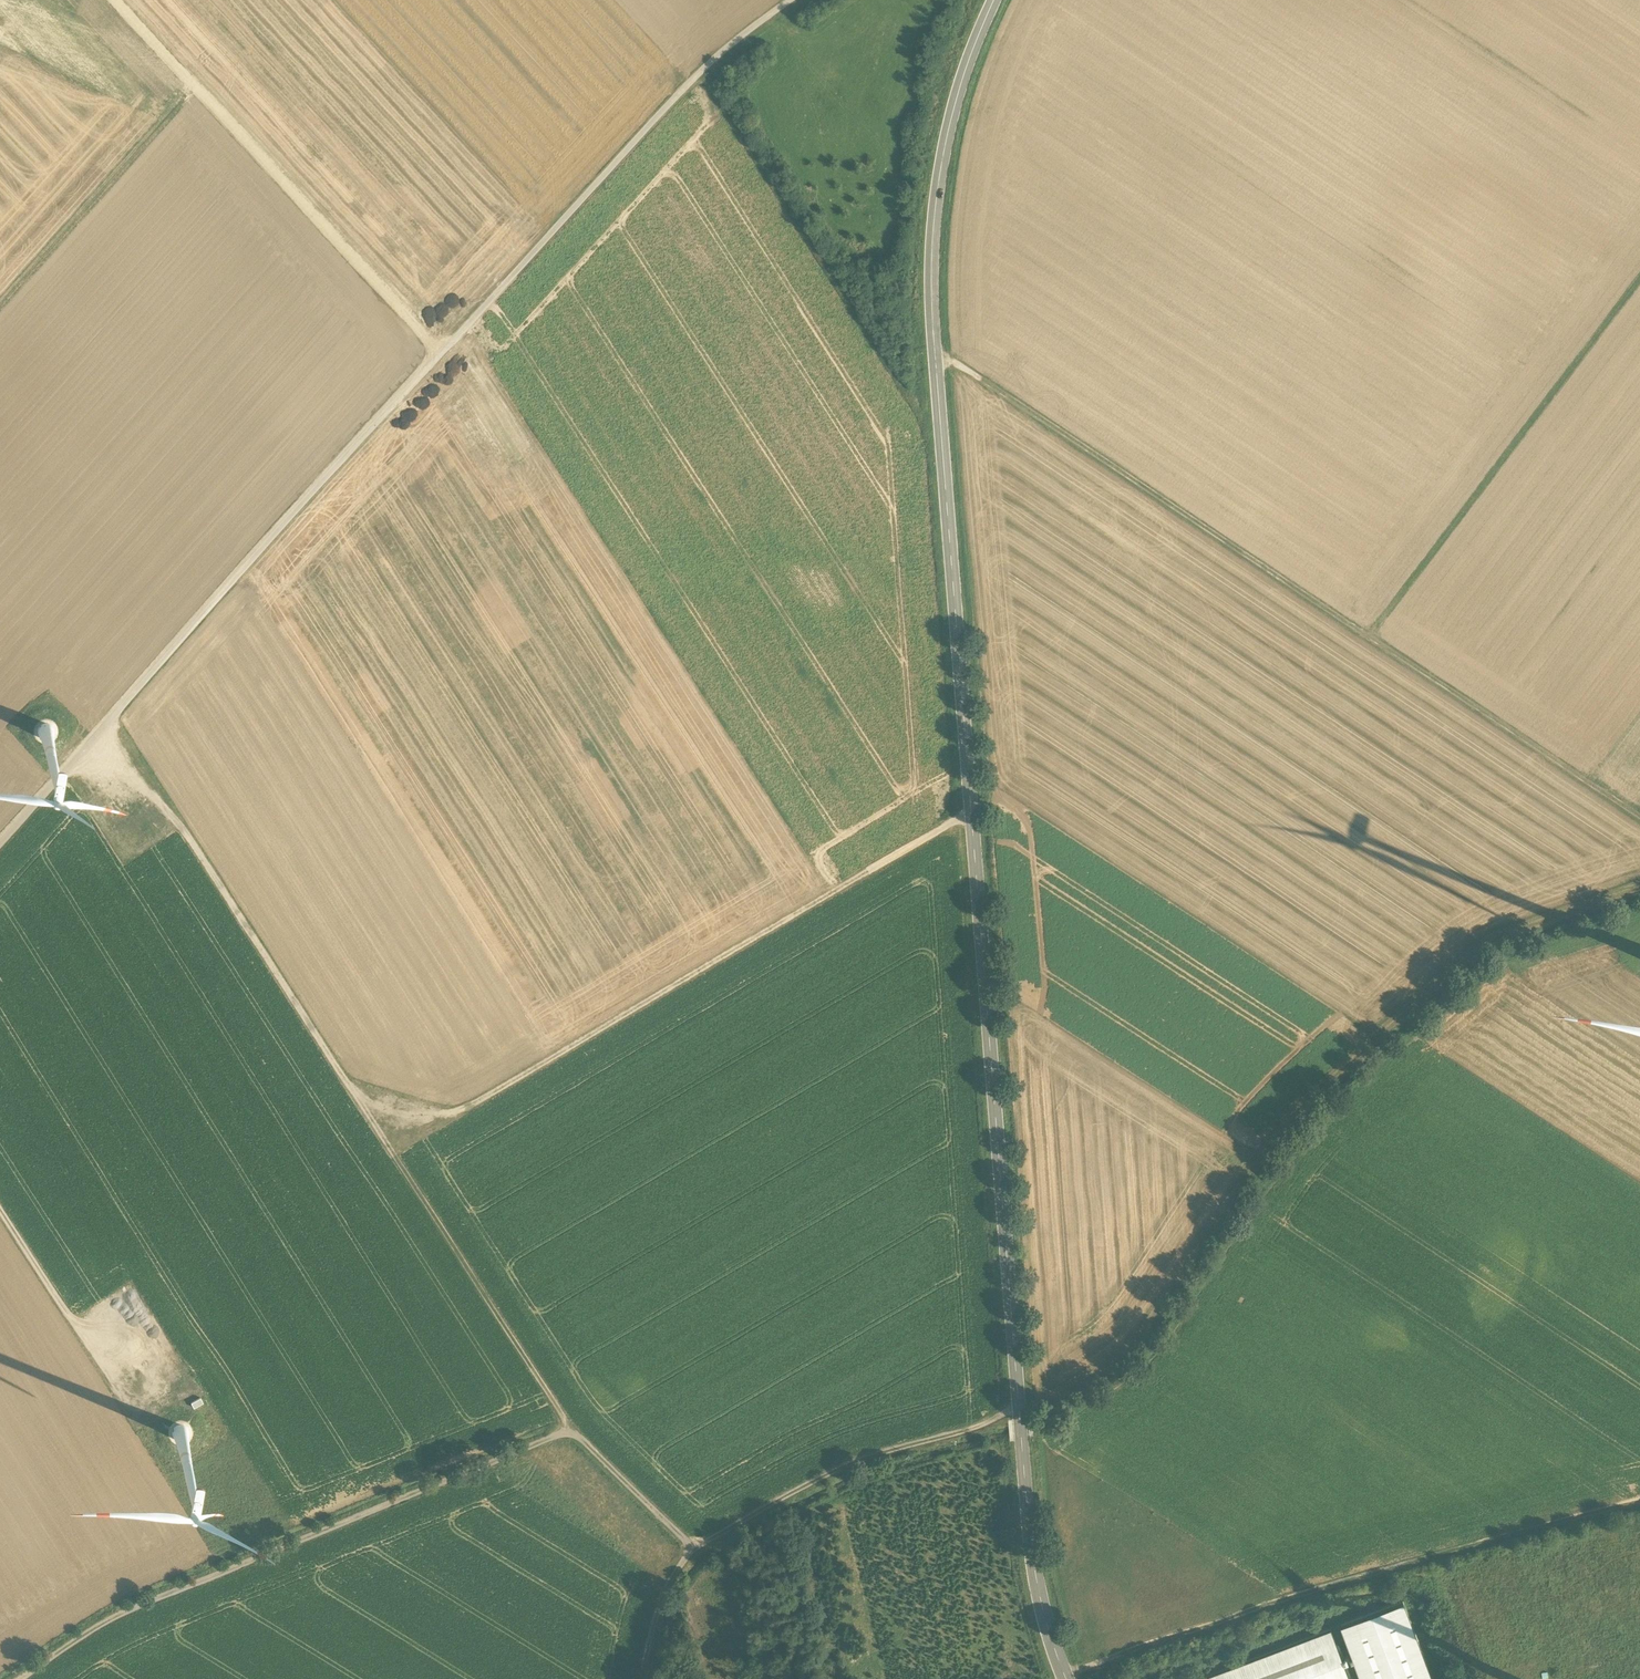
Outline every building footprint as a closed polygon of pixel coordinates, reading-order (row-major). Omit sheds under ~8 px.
[(1341,1628),(1360,1678),(1431,1678),(1403,1604),(1341,1628)] [(1207,1678),(1348,1678),(1330,1632),(1207,1678)]
